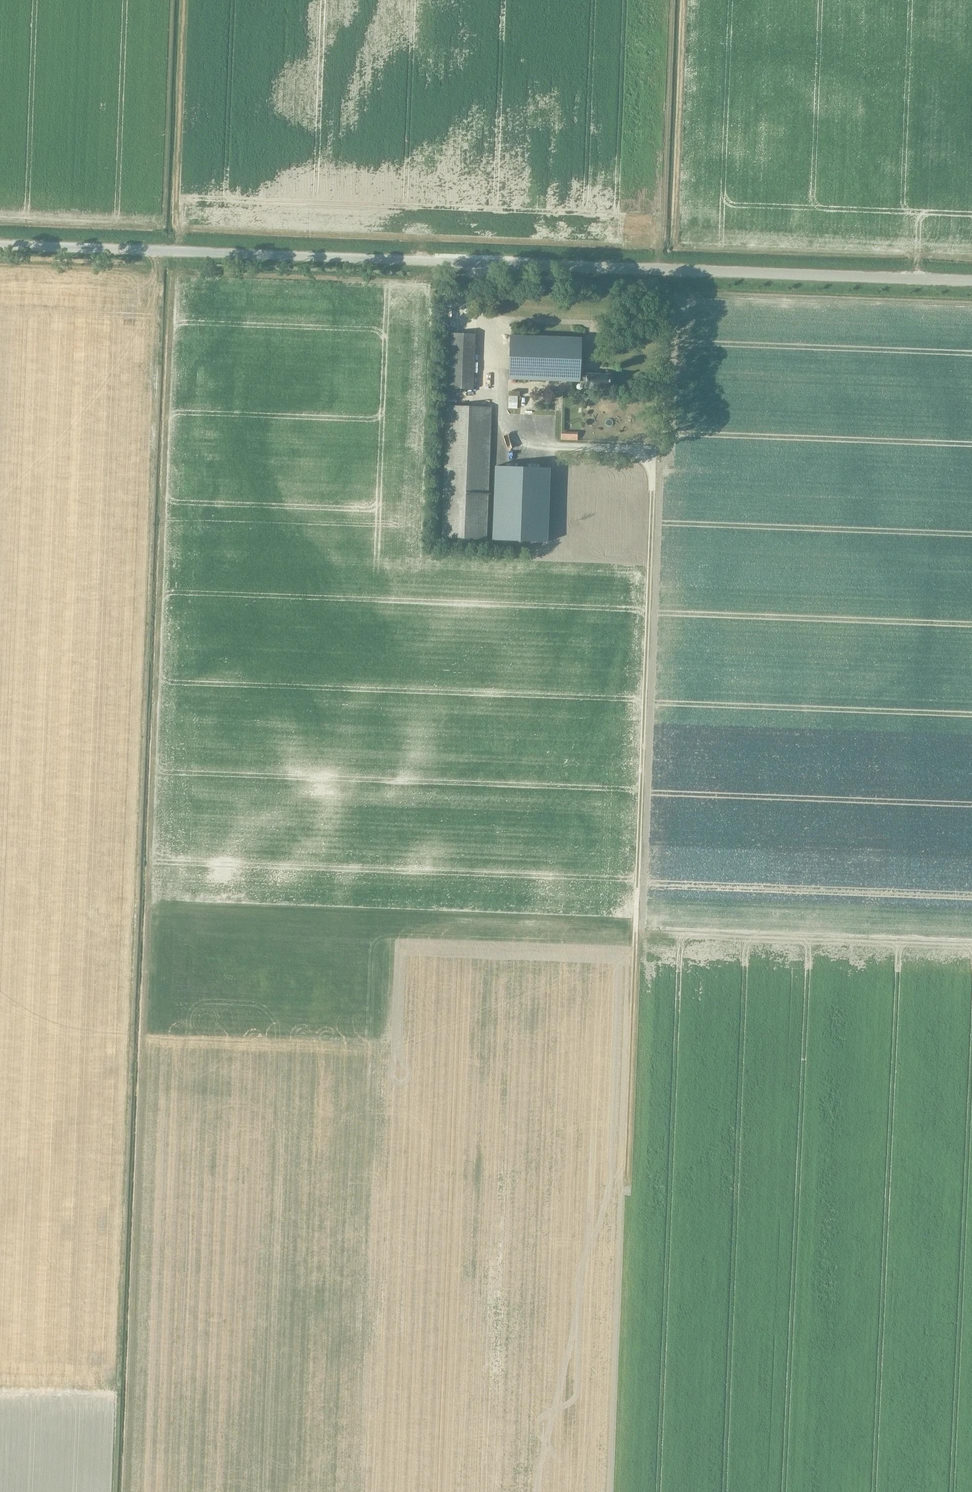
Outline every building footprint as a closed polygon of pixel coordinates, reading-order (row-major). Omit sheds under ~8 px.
[(458,305),(454,295),(449,296),(453,307),(458,305)] [(450,388),(475,389),(477,334),(452,333),(450,388)] [(587,387),(611,387),(611,373),(581,374),(583,338),(511,336),(510,379),(581,382),(581,381),(587,381),(587,387)] [(502,406),(511,407),(511,395),(502,395),(502,406)] [(488,539),(492,434),(493,407),(447,406),(443,538),(488,539)] [(561,433),(561,441),(577,441),(577,433),(561,433)] [(493,540),(526,541),(547,541),(550,468),(529,468),(495,466),(493,540)]
